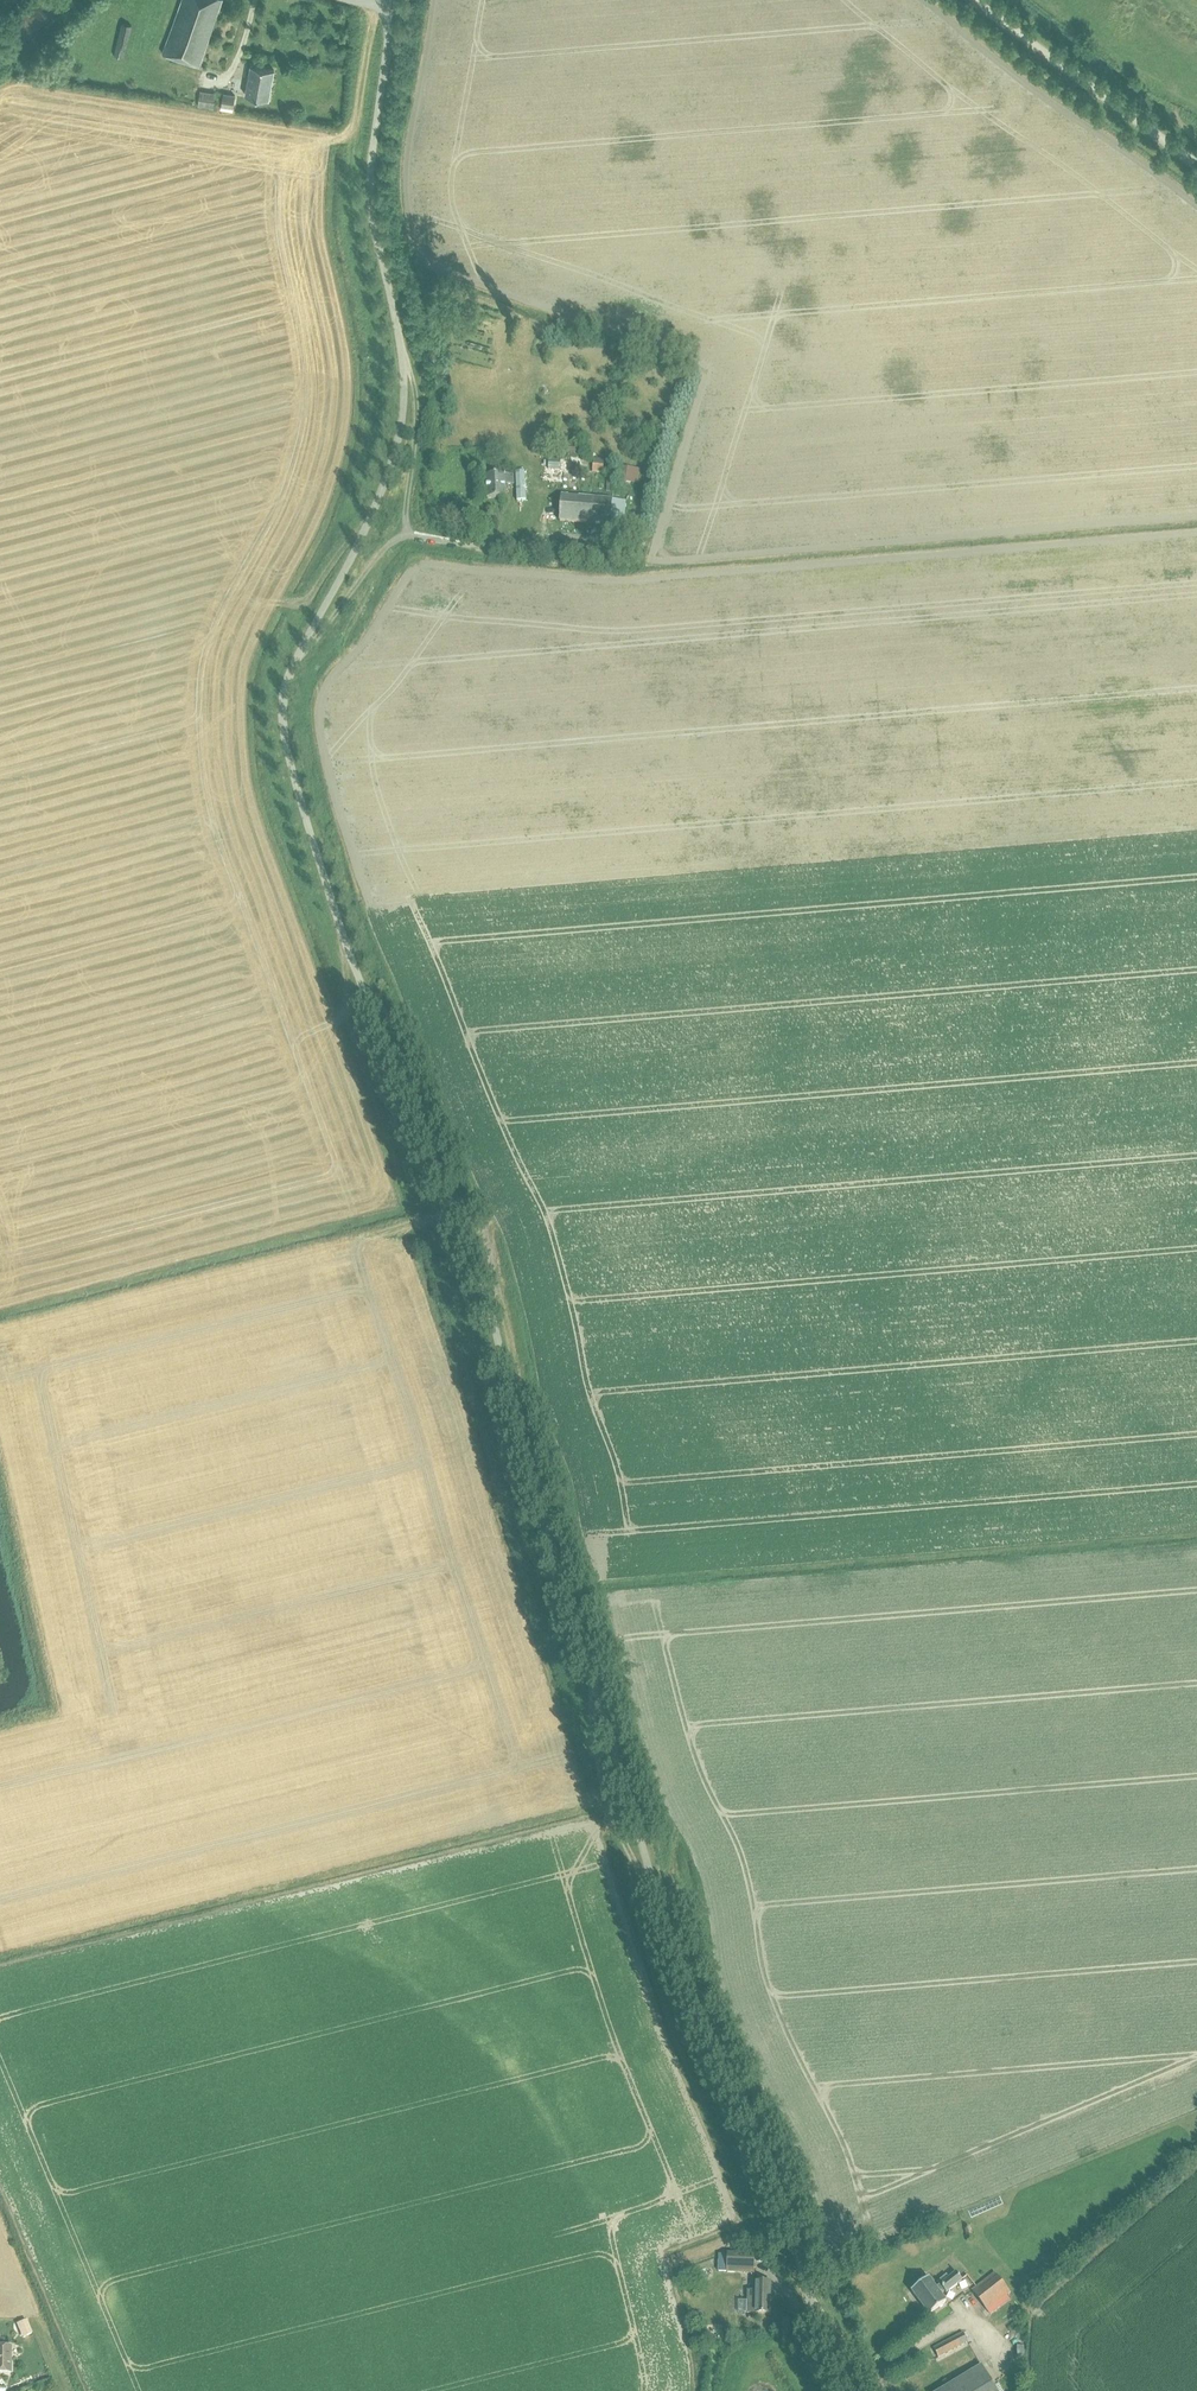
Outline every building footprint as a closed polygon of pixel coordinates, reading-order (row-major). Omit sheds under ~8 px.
[(224,0),(183,0),(163,52),(199,66),(224,0)] [(124,58),(130,32),(131,25),(122,23),(115,56),(124,58)] [(273,70),(251,67),(246,96),(269,100),(273,70)] [(214,108),(216,93),(201,91),(199,105),(214,108)] [(233,111),(236,96),(224,94),(221,109),(233,111)] [(565,454),(577,456),(578,448),(566,447),(565,454)] [(593,458),(592,471),(603,473),(604,459),(593,458)] [(564,460),(550,459),(549,471),(563,471),(563,469),(580,471),(581,461),(564,460)] [(648,470),(621,466),(618,480),(639,484),(639,481),(646,482),(648,470)] [(492,476),(486,476),(487,484),(487,489),(488,499),(506,498),(505,485),(509,485),(514,485),(514,480),(514,476),(514,475),(513,475),(504,475),(495,475),(492,476)] [(560,521),(561,521),(580,522),(611,525),(612,506),(613,498),(562,495),(561,506),(560,521)] [(967,2241),(974,2239),(971,2228),(965,2230),(967,2241)] [(719,2254),(718,2271),(727,2271),(727,2273),(753,2273),(753,2268),(754,2253),(734,2253),(727,2253),(727,2255),(719,2254)] [(928,2278),(911,2291),(929,2315),(946,2301),(938,2291),(942,2288),(946,2293),(962,2280),(956,2272),(946,2280),(945,2277),(938,2282),(940,2284),(936,2287),(928,2278)] [(972,2290),(990,2314),(1001,2305),(998,2301),(1010,2292),(995,2273),(972,2290)] [(738,2300),(738,2312),(747,2312),(748,2312),(768,2313),(769,2281),(755,2281),(755,2290),(747,2290),(747,2300),(738,2300)] [(938,2357),(968,2342),(963,2333),(933,2348),(938,2357)] [(1010,2342),(1000,2344),(1003,2354),(1012,2353),(1010,2342)] [(10,2373),(10,2346),(0,2346),(0,2373),(10,2373)] [(939,2390),(997,2390),(981,2365),(939,2390)]
